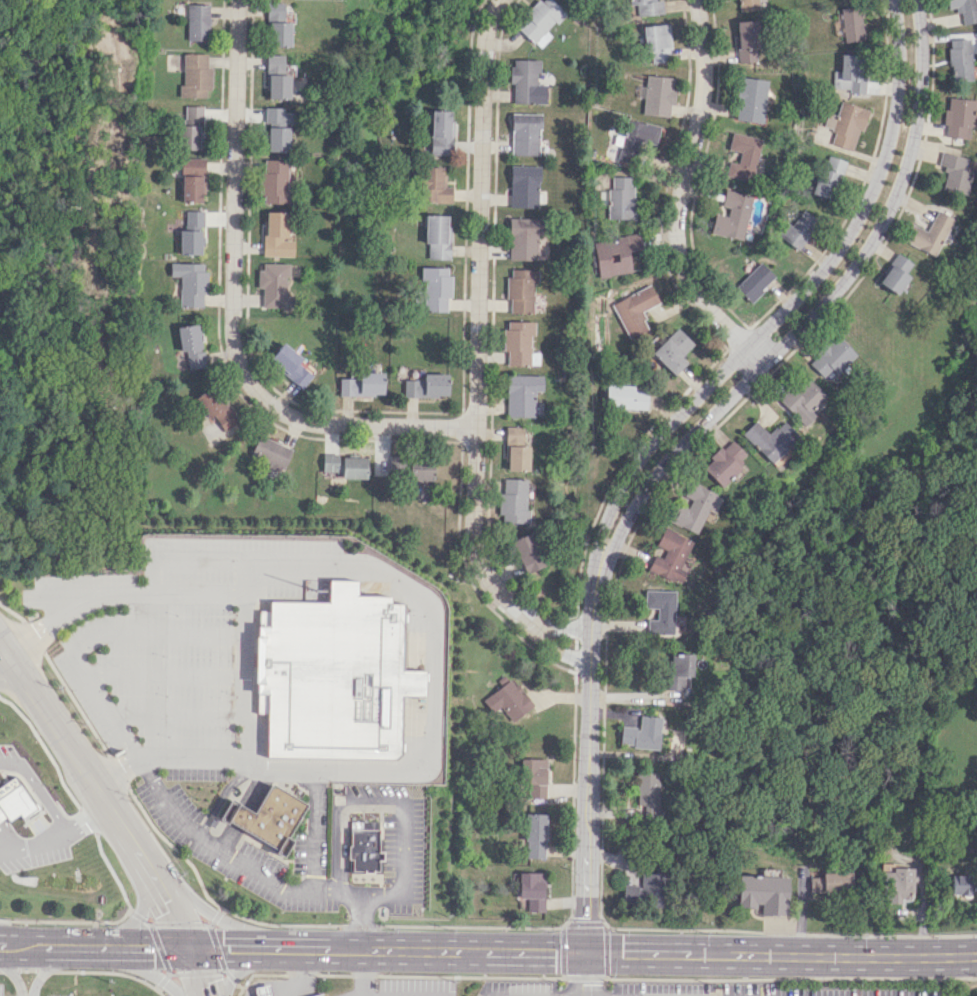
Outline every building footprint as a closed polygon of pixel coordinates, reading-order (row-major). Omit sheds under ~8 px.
[(540,49),(552,36),(548,31),(566,13),(552,0),(540,0),(516,26),(540,49)] [(631,5),(636,4),(638,17),(665,13),(663,0),(658,0),(655,0),(654,0),(630,0),(631,5)] [(738,11),(760,9),(759,0),(737,0),(738,11)] [(976,0),(947,0),(949,9),(958,7),(962,25),(976,22),(976,8),(976,0)] [(284,21),(284,2),(268,2),(268,46),(290,46),(290,21),(284,21)] [(210,4),(188,4),(187,40),(210,40),(210,4)] [(863,41),(861,6),(842,7),(844,42),(863,41)] [(737,21),(738,62),(758,62),(757,20),(737,21)] [(644,26),(649,64),(674,61),(669,23),(644,26)] [(971,81),(971,39),(949,39),(949,81),(971,81)] [(181,97),(207,97),(207,87),(212,87),(211,67),(208,67),(208,53),(184,53),(184,84),(181,84),(181,97)] [(267,99),(290,98),(289,74),(284,74),(283,54),(266,55),(267,99)] [(864,93),(865,55),(841,54),(840,71),(833,71),(833,88),(850,89),(850,93),(864,93)] [(513,103),(547,104),(547,84),(539,84),(539,60),(511,59),(510,84),(514,84),(513,103)] [(665,116),(666,106),(674,106),(676,89),(672,89),(674,77),(646,75),(643,114),(665,116)] [(735,120),(762,123),(767,80),(740,77),(735,120)] [(974,100),(948,97),(946,109),(945,109),(942,136),(967,138),(968,126),(972,126),(974,100)] [(868,109),(840,101),(836,115),(827,112),(823,127),(834,130),(830,144),(852,150),(858,130),(862,131),(868,109)] [(202,106),(186,105),(186,125),(181,124),(181,149),(202,149),(202,106)] [(292,111),(284,111),(284,107),(266,107),(267,151),(290,151),(289,124),(293,124),(292,111)] [(430,154),(452,154),(452,110),(431,110),(430,154)] [(512,155),(540,156),(541,114),(512,113),(512,155)] [(660,125),(626,119),(619,160),(636,163),(639,141),(657,144),(660,125)] [(964,195),(970,171),(962,170),(965,158),(940,151),(936,167),(944,169),(939,189),(964,195)] [(844,160),(824,154),(812,193),(832,200),(844,160)] [(183,203),(205,202),(205,158),(182,158),(183,203)] [(287,203),(288,159),(264,159),(264,172),(261,172),(260,195),(265,195),(264,203),(287,203)] [(510,207),(538,208),(538,200),(540,200),(541,166),(511,165),(510,207)] [(444,166),(422,166),(423,202),(453,201),(452,185),(445,186),(444,166)] [(634,176),(612,176),(612,187),(608,187),(608,219),(633,219),(634,176)] [(713,213),(709,233),(741,240),(750,195),(724,190),(720,205),(728,207),(726,216),(713,213)] [(798,249),(816,218),(801,209),(791,225),(783,220),(775,235),(798,249)] [(205,210),(186,210),(186,230),(181,230),(180,254),(201,254),(202,225),(204,225),(205,210)] [(951,218),(934,210),(924,231),(910,223),(901,241),(932,256),(951,218)] [(293,256),(293,241),(286,240),(287,212),(264,211),(263,256),(293,256)] [(428,259),(450,259),(450,215),(425,215),(425,243),(429,243),(428,259)] [(509,259),(539,260),(540,218),(510,217),(509,259)] [(598,276),(631,273),(629,251),(639,250),(637,234),(594,239),(598,276)] [(910,262),(894,253),(876,283),(895,294),(907,275),(903,273),(910,262)] [(750,301),(774,276),(759,262),(735,287),(750,301)] [(207,263),(171,263),(171,276),(181,276),(180,307),(206,307),(207,263)] [(288,263),(259,263),(259,288),(263,288),(262,307),(293,308),(293,294),(288,294),(288,263)] [(452,298),(452,275),(448,275),(448,267),(422,267),(421,280),(425,280),(424,311),(446,311),(447,298),(452,298)] [(538,269),(511,269),(511,277),(509,277),(507,313),(533,313),(534,283),(537,283),(538,269)] [(627,338),(648,329),(640,311),(659,303),(651,285),(612,302),(627,338)] [(505,365),(538,365),(539,352),(532,352),(532,321),(505,321),(505,365)] [(206,367),(201,324),(178,326),(181,352),(186,351),(188,369),(206,367)] [(673,375),(686,362),(680,357),(693,343),(676,327),(651,353),(673,375)] [(807,363),(820,377),(829,368),(834,375),(855,355),(833,332),(811,353),(814,356),(807,363)] [(303,357),(283,342),(269,361),(304,387),(314,373),(299,362),(303,357)] [(340,395),(383,396),(384,372),(359,372),(359,378),(340,378),(340,395)] [(447,373),(423,374),(423,379),(403,380),(404,397),(447,396),(447,373)] [(505,416),(533,416),(534,393),(541,393),(542,375),(506,375),(505,416)] [(824,396),(806,379),(794,392),(787,385),(774,399),(803,426),(813,415),(809,411),(824,396)] [(605,384),(604,407),(646,409),(647,390),(633,390),(633,385),(605,384)] [(197,398),(211,416),(213,415),(225,431),(239,420),(214,385),(197,398)] [(796,435),(780,420),(767,434),(752,420),(739,434),(771,463),(796,435)] [(527,471),(528,443),(522,443),(522,426),(506,426),(505,470),(527,471)] [(251,456),(284,470),(293,449),(260,435),(251,456)] [(740,467),(735,463),(744,453),(727,438),(700,468),(721,487),(740,467)] [(339,453),(323,453),(323,472),(339,472),(339,453)] [(342,478),(367,478),(366,457),(342,457),(342,478)] [(434,479),(433,459),(409,460),(410,480),(434,479)] [(526,509),(526,479),(503,478),(503,492),(500,492),(499,523),(534,523),(534,509),(526,509)] [(698,533),(705,510),(715,513),(721,495),(688,483),(683,498),(688,499),(685,510),(672,505),(666,522),(698,533)] [(680,568),(692,540),(663,528),(655,546),(665,550),(662,558),(654,554),(648,570),(680,583),(686,570),(680,568)] [(512,541),(527,573),(547,564),(532,532),(512,541)] [(270,601),(270,625),(260,625),(258,713),(267,713),(266,757),(393,760),(397,754),(399,695),(423,696),(423,670),(400,669),(401,603),(389,602),(389,595),(358,595),(358,580),(330,579),(330,601),(270,601)] [(675,591),(644,590),(644,607),(657,608),(656,619),(648,619),(647,634),(674,634),(675,591)] [(692,653),(669,653),(668,690),(691,690),(692,653)] [(533,707),(508,673),(498,681),(502,686),(484,699),(493,712),(501,706),(513,722),(533,707)] [(621,725),(620,746),(661,748),(663,716),(639,715),(638,727),(621,725)] [(547,759),(525,758),(524,797),(546,798),(547,759)] [(636,807),(644,807),(644,814),(658,815),(660,773),(637,772),(636,807)] [(4,817),(0,820),(0,785),(14,775),(32,803),(35,802),(39,808),(21,819),(18,814),(7,821),(4,817)] [(272,785),(305,804),(286,837),(290,839),(291,842),(282,856),(275,852),(277,849),(245,830),(254,814),(272,785)] [(254,814),(245,808),(230,800),(218,819),(225,823),(227,820),(236,825),(245,830),(254,814)] [(525,858),(545,858),(546,813),(526,813),(525,858)] [(351,821),(351,845),(348,845),(348,858),(352,858),(351,870),(363,870),(363,872),(373,872),(373,871),(377,871),(378,859),(380,859),(381,859),(381,851),(379,851),(378,851),(378,821),(366,821),(365,821),(361,821),(351,821)] [(913,868),(892,867),(891,902),(912,903),(913,868)] [(851,892),(852,869),(806,869),(806,892),(851,892)] [(518,898),(526,898),(526,911),(542,911),(543,872),(518,872),(518,898)] [(661,905),(662,874),(640,873),(640,885),(623,885),(623,904),(661,905)] [(788,915),(789,876),(739,875),(738,907),(759,907),(759,915),(788,915)] [(972,897),(973,875),(951,875),(951,896),(972,897)] [(258,995),(272,995),(269,984),(256,987),(258,995)]
